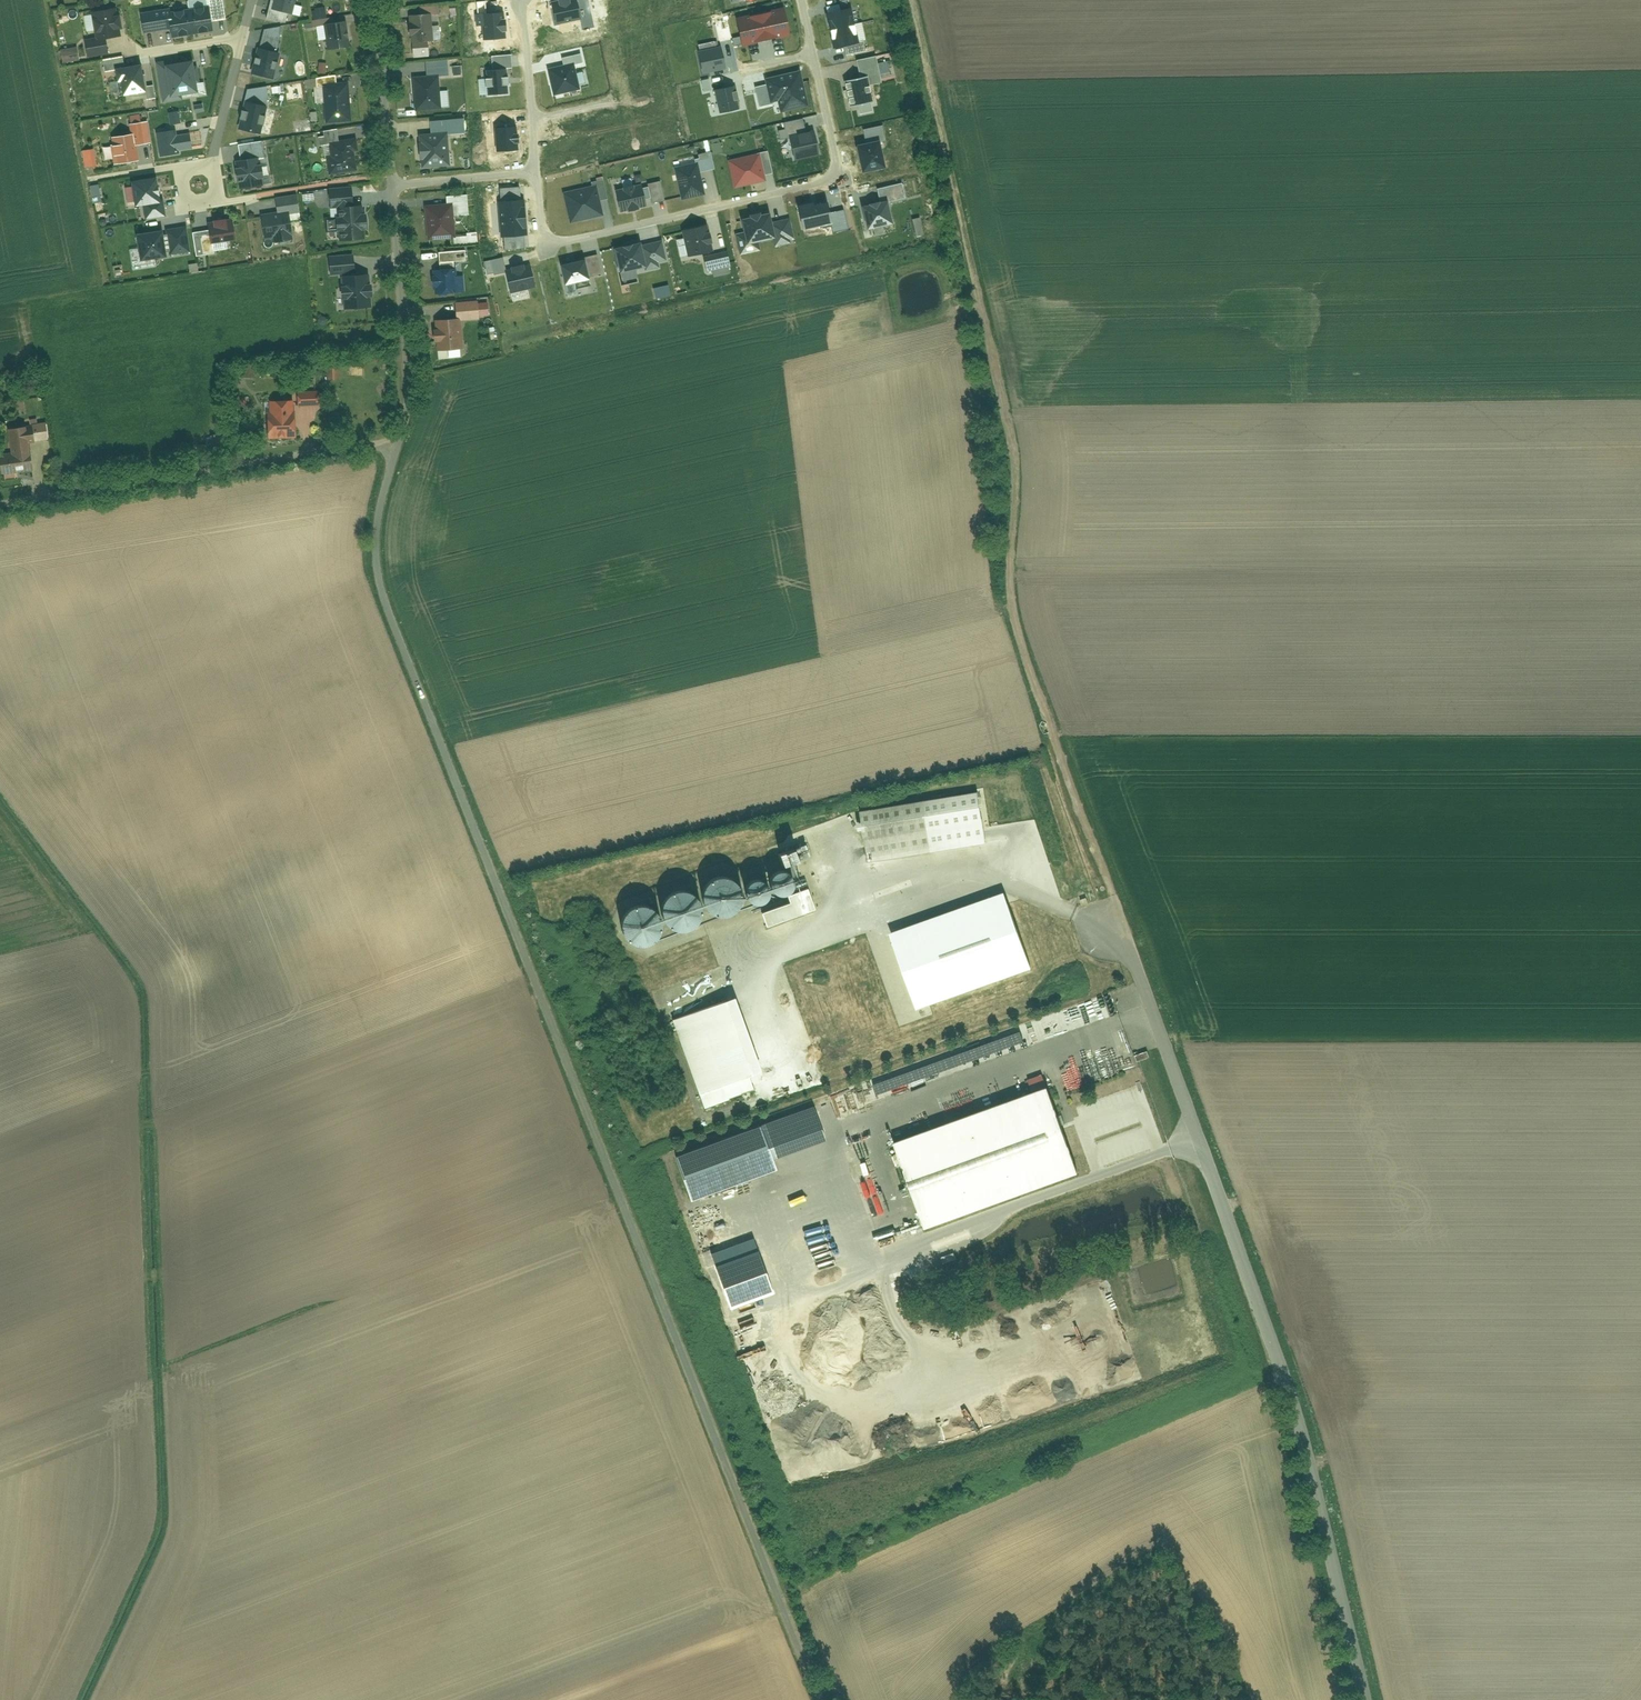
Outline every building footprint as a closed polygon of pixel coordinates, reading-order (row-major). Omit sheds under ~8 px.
[(209,4),(212,4),(214,20),(228,18),(225,0),(208,0),(209,4)] [(275,0),(272,0),(268,17),(288,22),(290,12),(273,8),(275,0)] [(273,8),(290,12),(294,13),(297,3),(297,0),(275,0),(273,8)] [(304,5),(297,3),(294,13),(302,15),(304,5)] [(209,4),(173,11),(169,12),(173,28),(174,37),(216,30),(214,20),(212,4),(209,4)] [(119,6),(93,11),(98,37),(98,39),(109,38),(123,35),(119,6)] [(172,7),(143,12),(145,33),(173,28),(169,12),(173,11),(172,7)] [(783,7),(734,18),(740,43),(789,32),(783,7)] [(850,8),(827,13),(834,44),(857,38),(850,8)] [(434,12),(410,14),(412,42),(435,40),(434,12)] [(322,18),(314,19),(315,40),(324,39),(322,18)] [(349,21),(326,24),(330,49),(352,45),(349,21)] [(98,37),(87,39),(89,57),(111,53),(109,38),(98,39),(98,37)] [(80,46),(63,48),(65,63),(82,60),(80,46)] [(698,51),(703,72),(726,68),(721,46),(698,51)] [(280,54),(259,48),(252,74),(273,79),(280,54)] [(126,55),(105,58),(106,71),(118,68),(128,66),(126,55)] [(184,99),(183,94),(173,96),(168,64),(179,62),(178,58),(158,61),(165,102),(184,99)] [(179,62),(168,64),(173,96),(183,94),(201,92),(196,59),(179,62)] [(579,89),(574,63),(547,68),(552,94),(579,89)] [(128,66),(118,68),(122,96),(148,92),(147,85),(143,64),(128,66)] [(508,93),(506,69),(485,71),(487,95),(508,93)] [(808,106),(800,71),(766,80),(771,102),(777,100),(780,113),(808,106)] [(438,76),(415,78),(417,108),(440,107),(438,76)] [(868,76),(846,81),(851,105),(873,100),(868,76)] [(700,80),(702,91),(710,89),(708,79),(700,80)] [(350,81),(325,83),(328,123),(354,120),(350,81)] [(155,84),(147,85),(148,92),(149,98),(158,97),(155,84)] [(741,110),(734,86),(713,91),(719,115),(741,110)] [(269,105),(247,100),(240,128),(263,135),(269,105)] [(205,103),(196,105),(197,112),(206,111),(205,103)] [(178,110),(167,112),(169,124),(179,123),(178,110)] [(131,123),(133,134),(136,133),(138,144),(154,142),(150,120),(131,123)] [(519,148),(518,126),(494,128),(495,150),(519,148)] [(178,129),(159,132),(162,157),(182,154),(182,150),(195,148),(192,132),(179,134),(178,129)] [(449,131),(421,134),(423,167),(453,163),(449,131)] [(788,136),(794,160),(819,154),(813,131),(788,136)] [(133,134),(113,136),(117,164),(141,160),(138,144),(136,133),(133,134)] [(359,138),(332,142),(333,155),(329,155),(331,174),(360,170),(357,151),(361,150),(359,138)] [(886,168),(879,140),(856,146),(863,173),(886,168)] [(757,153),(729,160),(735,188),(764,182),(757,153)] [(95,155),(85,157),(88,173),(98,171),(95,155)] [(260,158),(238,161),(242,188),(265,185),(260,158)] [(697,163),(676,168),(683,200),(704,195),(697,163)] [(160,176),(134,180),(138,207),(163,202),(160,176)] [(99,202),(98,184),(89,185),(90,202),(99,202)] [(640,184),(617,189),(622,213),(645,207),(640,184)] [(596,186),(564,193),(571,222),(603,215),(596,186)] [(886,197),(863,202),(868,225),(891,220),(886,197)] [(524,199),(497,201),(500,237),(526,235),(524,199)] [(797,207),(803,230),(832,223),(827,200),(797,207)] [(455,202),(427,205),(430,239),(458,236),(455,202)] [(364,204),(339,206),(341,241),(367,238),(364,204)] [(290,209),(263,214),(267,239),(274,238),(275,242),(295,239),(290,209)] [(841,224),(847,223),(844,210),(839,211),(841,224)] [(746,244),(775,237),(770,214),(761,216),(760,213),(749,216),(750,219),(741,221),(746,244)] [(921,218),(913,218),(914,235),(922,234),(921,218)] [(234,219),(211,222),(214,244),(238,240),(234,219)] [(706,222),(683,227),(688,253),(712,248),(706,222)] [(188,225),(167,229),(171,255),(192,251),(188,225)] [(166,229),(139,234),(143,261),(170,256),(166,229)] [(640,243),(613,249),(619,273),(645,267),(640,243)] [(705,272),(729,266),(726,255),(702,261),(705,272)] [(582,259),(559,264),(563,284),(587,279),(582,259)] [(483,261),(486,273),(492,272),(489,260),(483,261)] [(458,262),(431,265),(433,293),(464,290),(463,273),(459,273),(458,262)] [(529,264),(506,269),(511,292),(534,287),(529,264)] [(372,273),(343,275),(346,309),(374,306),(372,273)] [(462,317),(437,319),(439,350),(465,348),(462,317)] [(338,363),(330,363),(330,379),(338,379),(338,363)] [(300,399),(261,400),(262,437),(300,436),(300,399)] [(0,454),(0,472),(40,467),(35,423),(0,427),(0,443),(1,454),(0,454)] [(922,801),(855,812),(864,861),(931,849),(922,801)] [(791,847),(772,848),(773,862),(792,861),(791,847)] [(770,886),(772,889),(775,892),(778,894),(782,894),(786,893),(790,891),(792,888),(794,884),(794,880),(792,876),(790,873),(786,870),(782,869),(778,870),(775,871),(772,874),(770,878),(769,882),(770,886)] [(735,879),(729,876),(722,875),(716,876),(710,879),(705,884),(702,890),(702,897),(704,904),(707,909),(713,913),(719,915),(725,915),(731,913),(737,909),(740,904),(742,898),(742,891),(740,885),(735,879)] [(745,895),(747,898),(750,901),(754,903),(758,903),(762,902),(765,900),(768,897),(769,893),(769,889),(768,885),(765,882),(762,880),(758,879),(754,879),(750,881),(747,883),(745,887),(745,891),(745,895)] [(808,887),(786,894),(789,902),(762,912),(767,928),(816,911),(808,887)] [(694,894),(688,890),(682,889),(675,890),(669,893),(664,898),(661,905),(661,911),(663,918),(666,923),(672,927),(678,929),(684,929),(690,927),(696,924),(699,918),(701,912),(701,905),(699,899),(694,894)] [(909,1008),(1031,970),(1006,891),(884,928),(909,1008)] [(654,909),(648,906),(642,904),(635,905),(629,909),(624,914),(622,920),(621,927),(623,933),(627,939),(632,943),(638,945),(645,945),(651,943),(656,939),(660,934),(662,927),(661,921),(659,914),(654,909)] [(766,1076),(734,994),(664,1021),(696,1103),(766,1076)] [(1147,1051),(1134,1055),(1137,1061),(1149,1057),(1147,1051)] [(1047,1084),(886,1142),(917,1228),(1078,1171),(1047,1084)] [(813,1106),(675,1156),(691,1201),(777,1170),(773,1159),(825,1140),(813,1106)] [(953,1252),(940,1257),(942,1264),(956,1258),(953,1252)]
